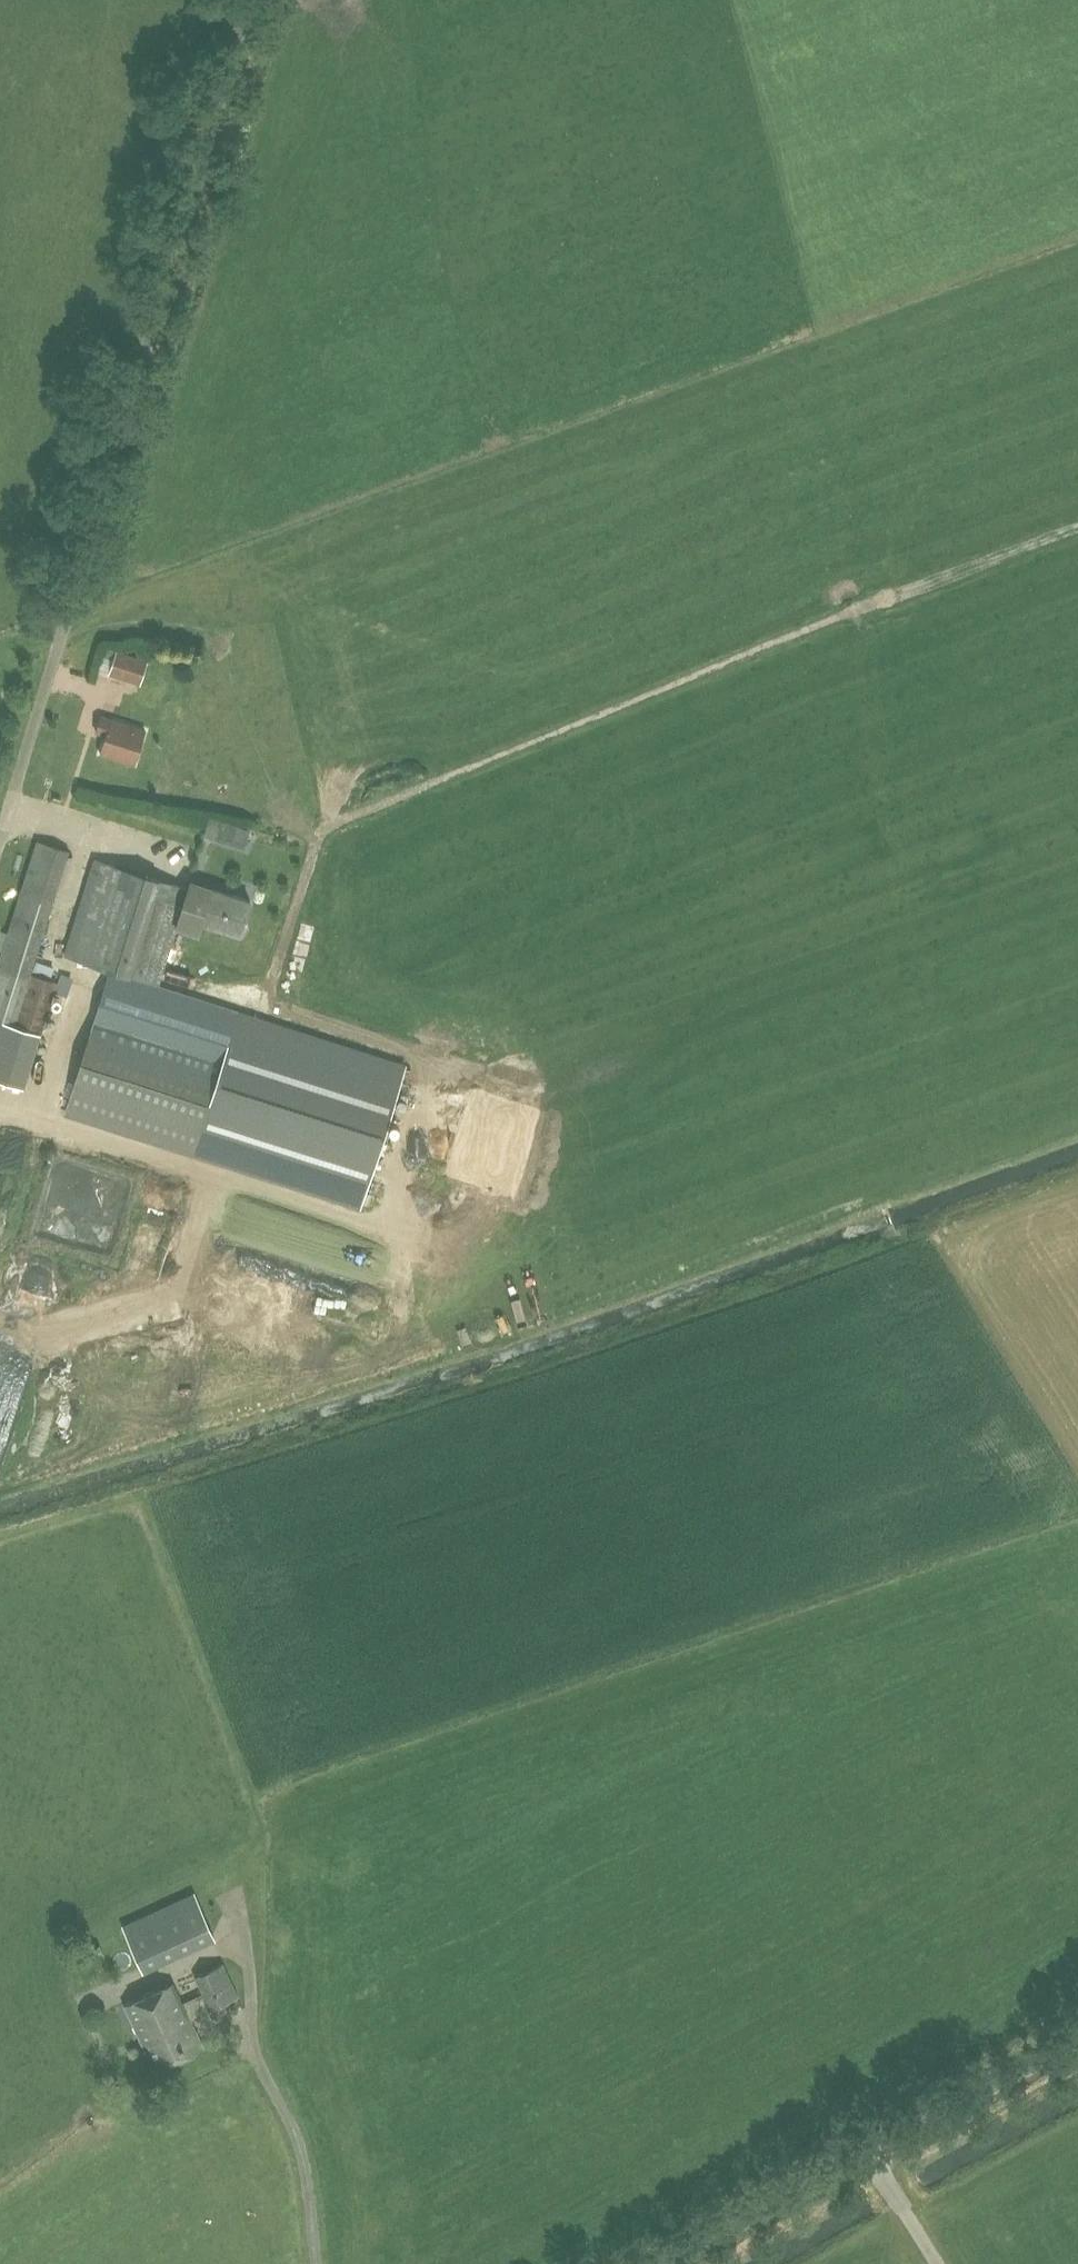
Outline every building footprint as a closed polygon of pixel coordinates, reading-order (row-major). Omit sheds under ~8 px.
[(116,650),(109,674),(141,684),(148,659),(116,650)] [(143,729),(108,718),(98,715),(93,731),(103,734),(97,753),(132,763),(143,729)] [(37,1032),(53,981),(29,973),(68,850),(35,840),(0,954),(0,1020),(37,1032)] [(199,933),(203,922),(210,896),(189,889),(189,888),(96,858),(65,954),(158,984),(177,926),(199,933)] [(213,888),(210,896),(203,922),(240,934),(251,901),(213,888)] [(237,1018),(224,1056),(95,1015),(85,1045),(63,1114),(192,1155),(358,1210),(403,1073),(237,1018)] [(11,1154),(0,1150),(0,1188),(11,1154)] [(201,1890),(127,1911),(140,1954),(214,1934),(201,1890)] [(223,1964),(194,1977),(201,1992),(181,2002),(172,1981),(124,2004),(144,2046),(149,2044),(160,2066),(203,2046),(190,2019),(210,2010),(209,2008),(237,1994),(223,1964)]
